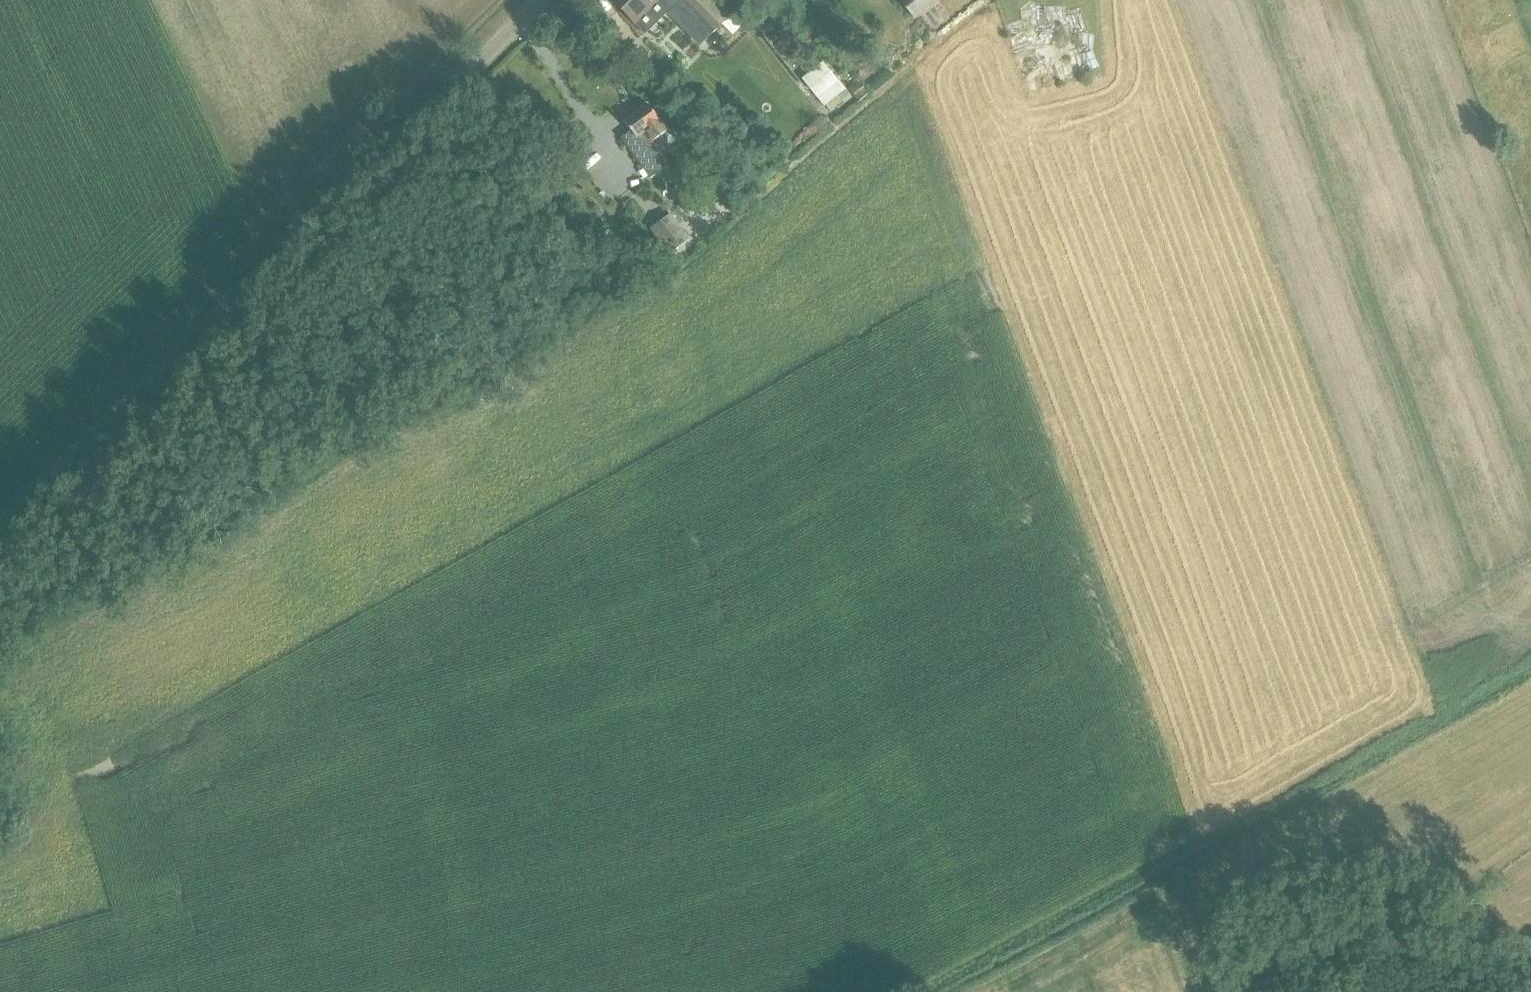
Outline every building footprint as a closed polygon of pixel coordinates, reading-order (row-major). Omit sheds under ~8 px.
[(635,21),(644,30),(668,6),(662,0),(614,0),(635,21)] [(698,0),(674,0),(707,35),(720,23),(719,23),(698,0)] [(719,23),(728,14),(714,0),(698,0),(719,23)] [(913,17),(934,0),(900,0),(913,17)] [(1020,59),(1079,45),(1072,14),(1013,28),(1020,59)] [(826,103),(831,110),(842,100),(844,102),(852,96),(823,60),(802,77),(824,105),(826,103)] [(645,102),(622,119),(630,130),(634,136),(625,142),(649,177),(665,165),(650,144),(650,143),(667,131),(645,102)] [(650,227),(669,253),(689,238),(670,212),(650,227)]
